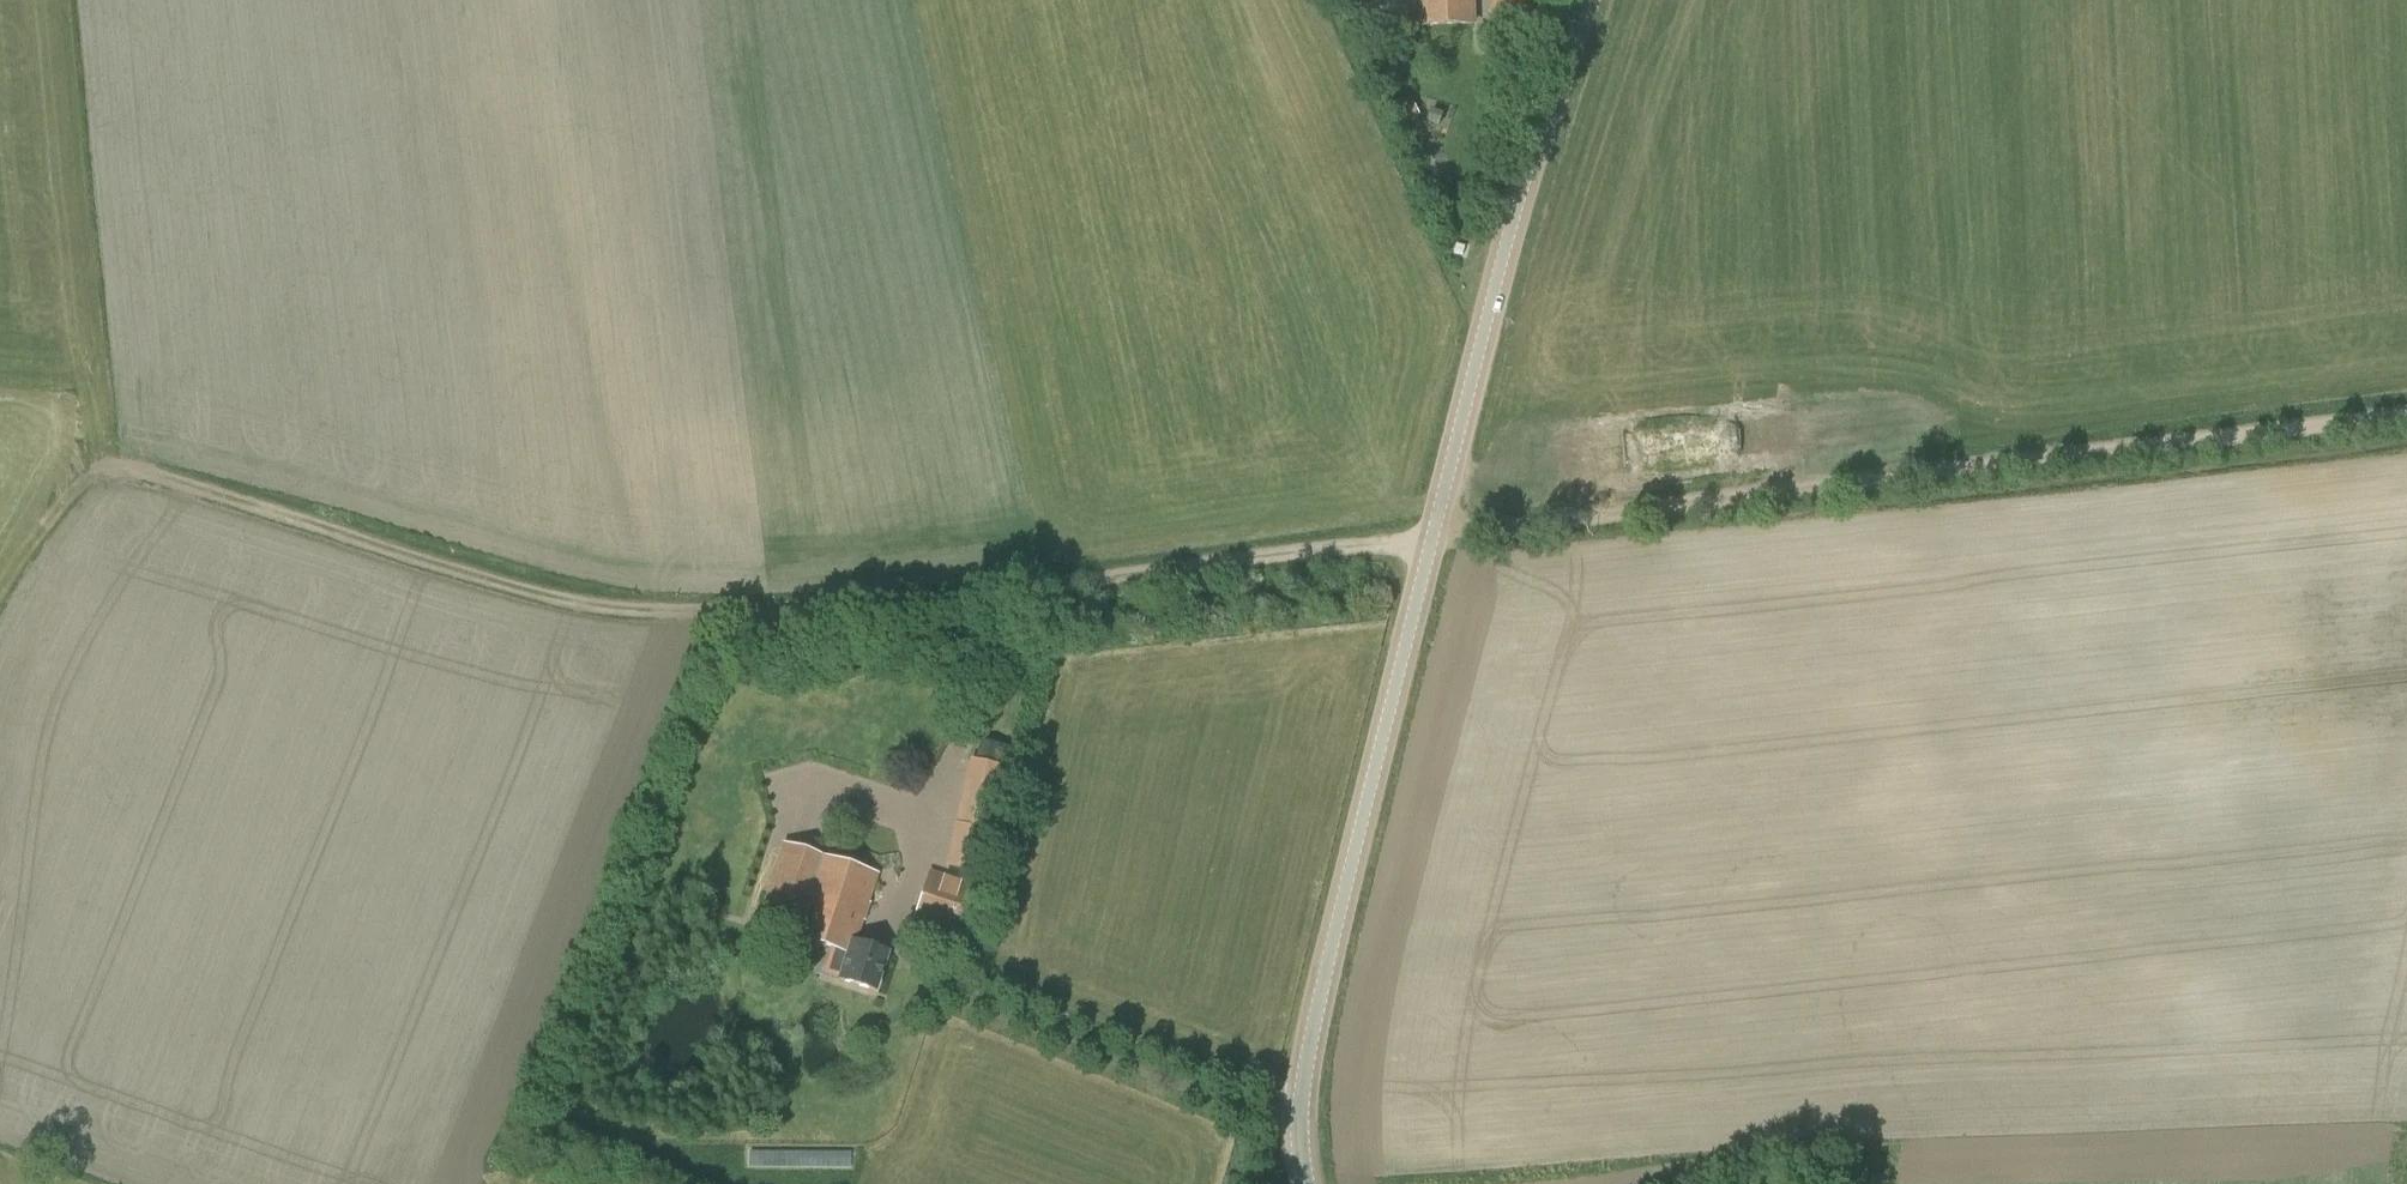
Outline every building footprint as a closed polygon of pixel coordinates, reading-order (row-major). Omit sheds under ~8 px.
[(1477,26),(1477,0),(1421,0),(1422,28),(1477,26)] [(1538,0),(1493,0),(1488,13),(1529,27),(1538,0)] [(1439,126),(1443,115),(1432,111),(1428,122),(1439,126)] [(980,873),(1005,769),(971,761),(947,865),(980,873)] [(876,991),(888,953),(854,941),(876,874),(787,845),(761,923),(850,952),(841,980),(876,991)] [(967,941),(984,887),(927,869),(910,923),(967,941)] [(751,1149),(751,1165),(853,1165),(853,1149),(751,1149)]
